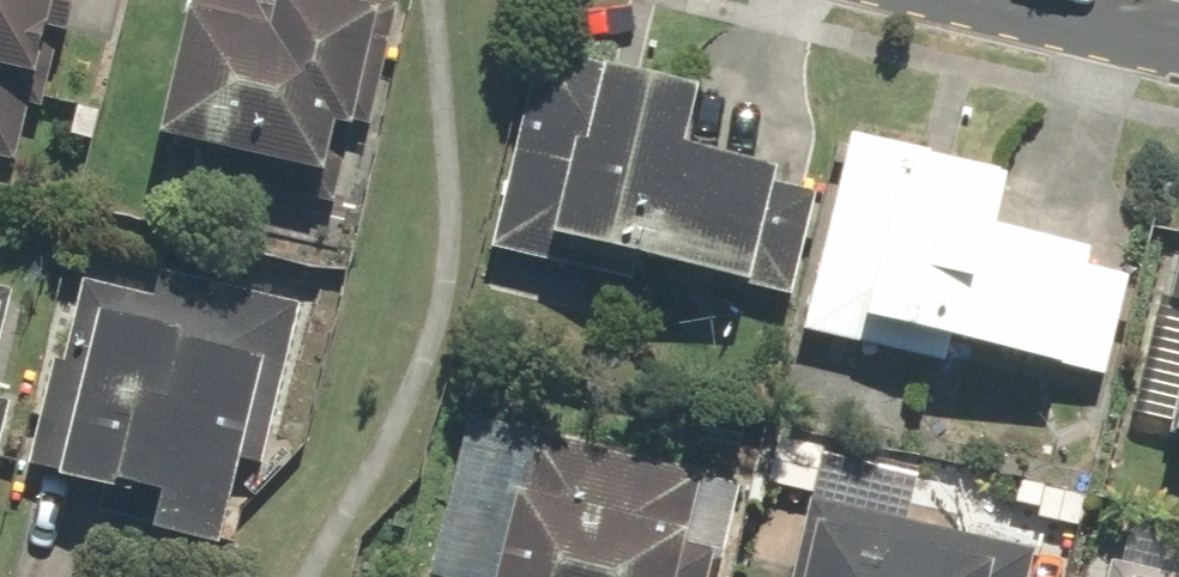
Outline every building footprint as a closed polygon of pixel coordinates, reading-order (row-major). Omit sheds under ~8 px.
[(39,110),(59,26),(72,29),(79,0),(0,0),(0,159),(15,163),(28,107),(39,110)] [(161,130),(204,140),(198,168),(341,200),(386,1),(381,0),(190,0),(161,130)] [(569,83),(531,74),(490,242),(588,266),(593,244),(741,281),(771,159),(682,137),(694,86),(575,57),(569,83)] [(120,103),(62,95),(54,150),(111,159),(120,103)] [(1005,170),(849,129),(798,324),(942,362),(950,332),(1056,359),(1051,379),(1082,387),(1086,369),(1103,373),(1129,276),(1079,263),(1084,243),(992,219),(1005,170)] [(1170,302),(1153,298),(1128,417),(1178,428),(1178,259),(1170,302)] [(156,294),(82,276),(61,363),(43,359),(19,459),(150,490),(141,529),(217,547),(259,371),(279,376),(297,301),(162,269),(156,294)] [(468,415),(430,572),(450,576),(673,576),(681,544),(719,553),(734,492),(694,483),(697,470),(468,415)] [(808,496),(788,576),(1021,576),(1028,548),(808,496)] [(1128,522),(1118,566),(1104,563),(1101,576),(1178,576),(1178,534),(1128,522)]
